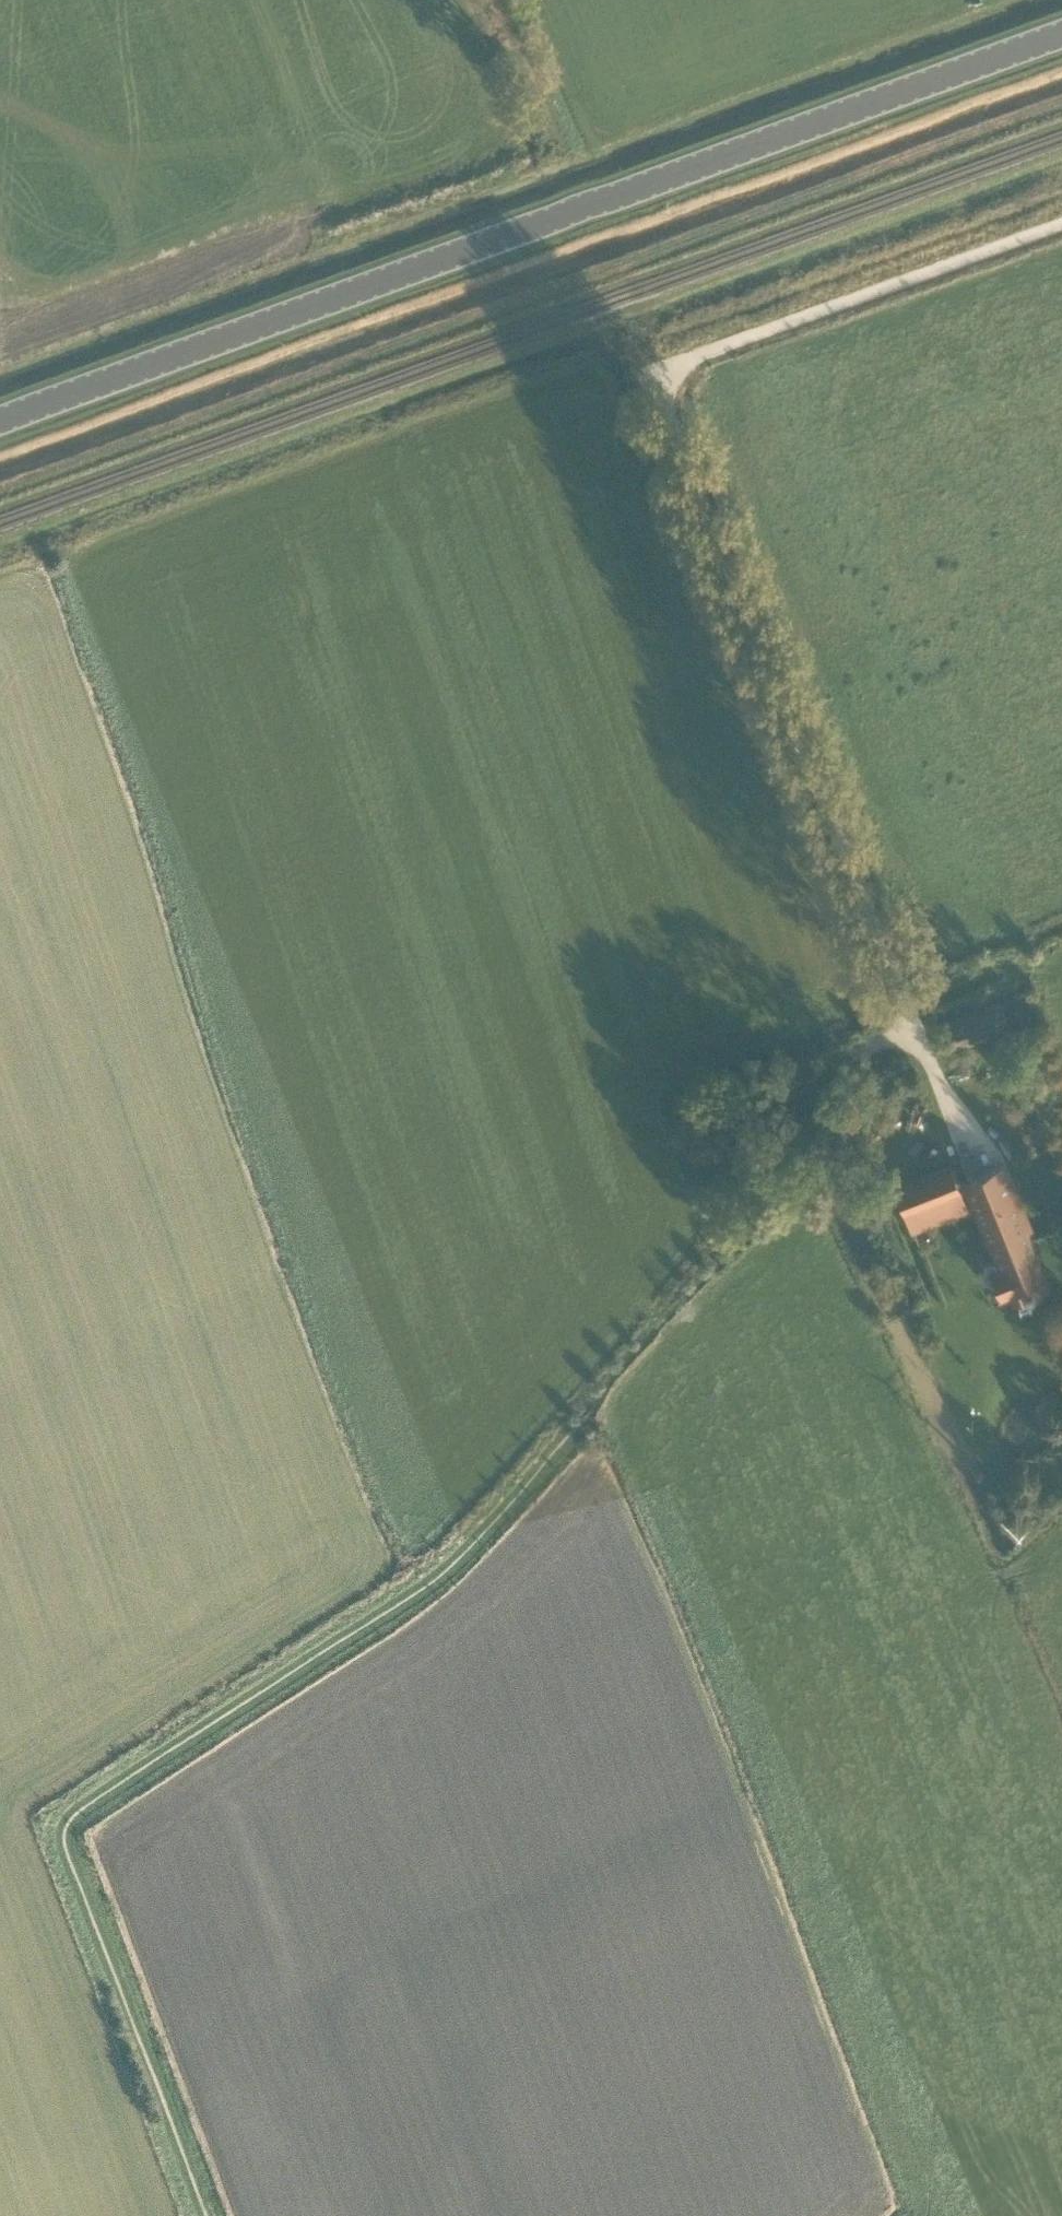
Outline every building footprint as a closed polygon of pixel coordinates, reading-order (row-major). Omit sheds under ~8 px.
[(1007,1172),(970,1187),(1001,1266),(992,1270),(1002,1294),(1011,1291),(1015,1300),(1047,1287),(1013,1200),(1019,1198),(1006,1164),(1004,1164),(1007,1172)] [(922,1172),(893,1184),(905,1212),(961,1190),(957,1179),(929,1191),(922,1172)]
